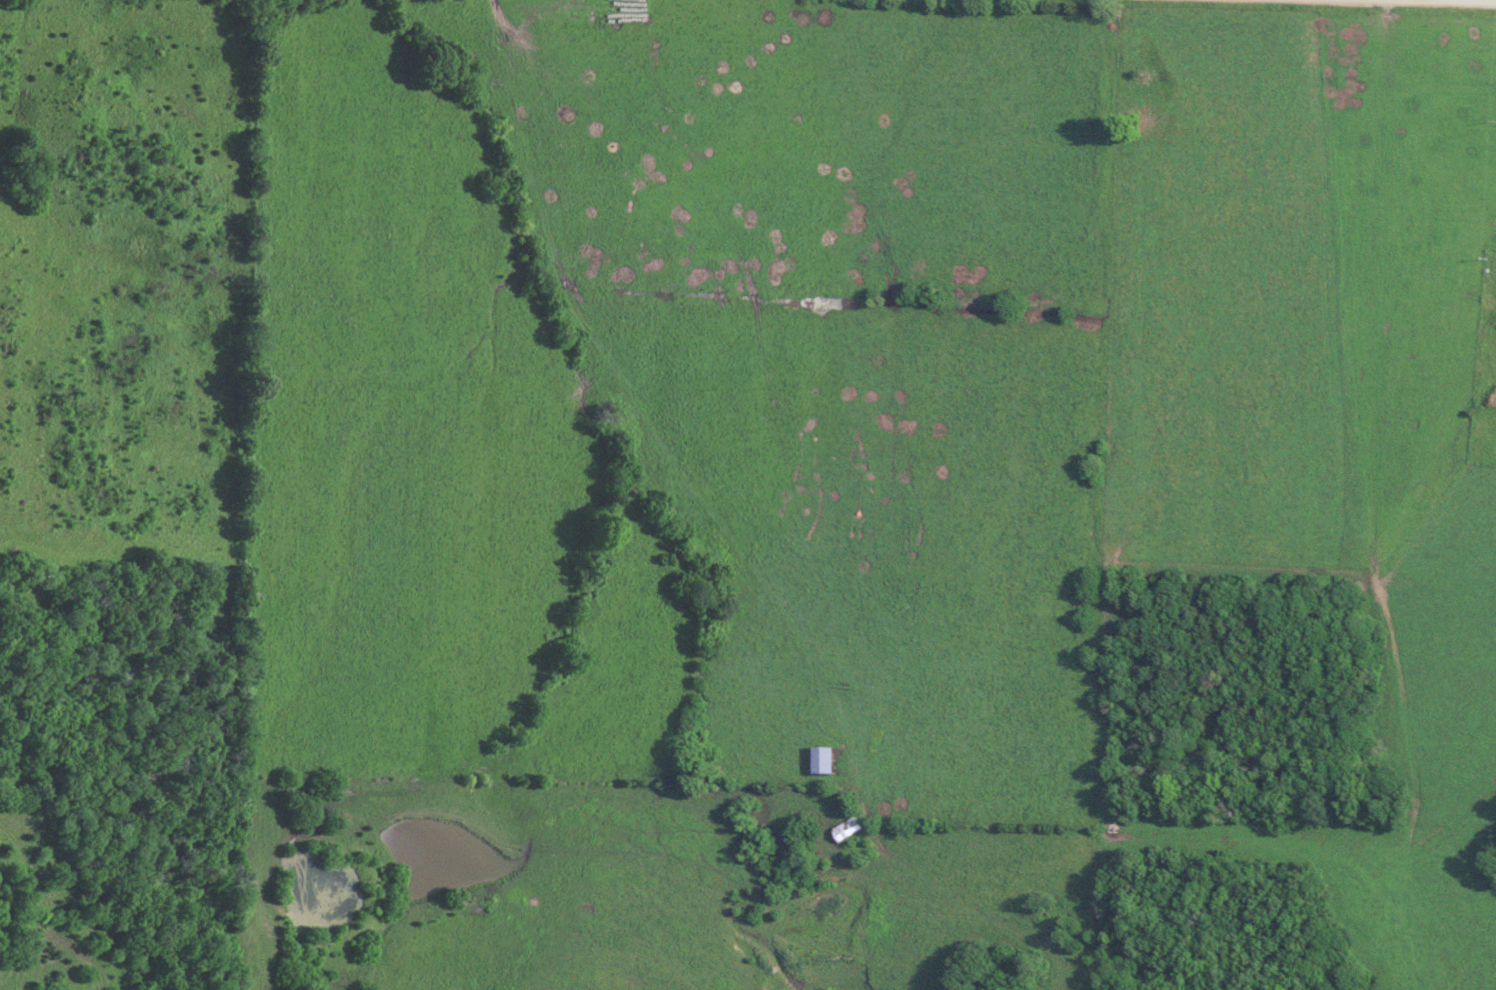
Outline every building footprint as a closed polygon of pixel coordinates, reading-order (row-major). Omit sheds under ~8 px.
[(828,746),(808,746),(808,773),(828,773),(828,746)] [(835,841),(859,826),(852,814),(828,828),(835,841)]
